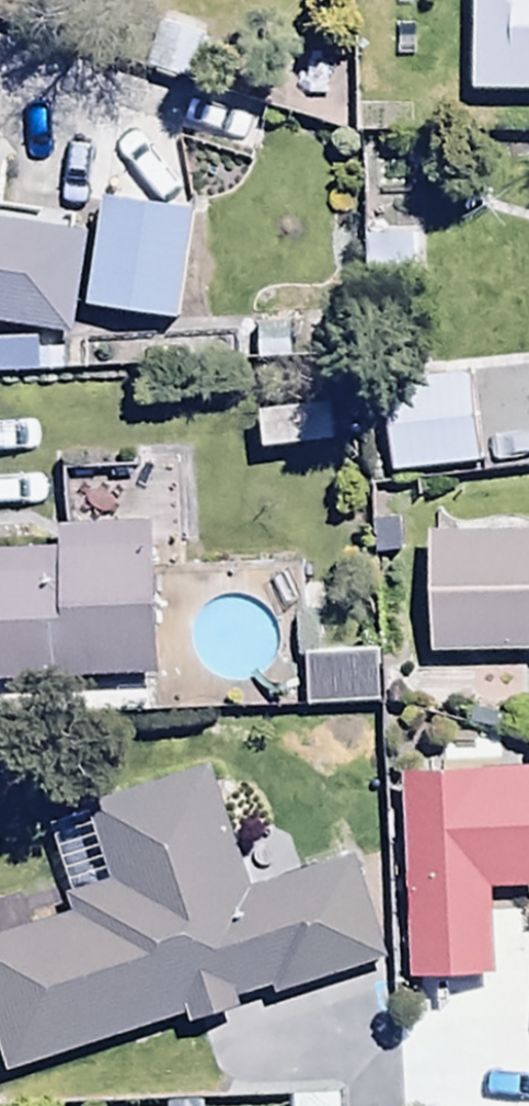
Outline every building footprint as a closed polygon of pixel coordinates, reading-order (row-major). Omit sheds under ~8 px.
[(481,106),(528,107),(528,0),(483,0),(481,106)] [(199,221),(102,209),(89,323),(186,335),(199,221)] [(70,345),(86,240),(0,227),(0,334),(70,345)] [(49,386),(49,354),(0,354),(0,386),(49,386)] [(490,476),(481,384),(386,393),(394,485),(490,476)] [(162,691),(157,475),(63,477),(65,560),(0,561),(0,695),(162,691)] [(436,667),(528,666),(528,548),(435,549),(436,667)] [(390,664),(303,664),(303,718),(390,718),(390,664)] [(0,950),(0,1055),(10,1086),(192,1028),(194,1035),(246,1019),(243,1009),(275,999),(279,1011),(389,976),(356,869),(251,902),(213,780),(49,832),(78,925),(0,950)] [(407,789),(417,988),(496,984),(492,896),(528,894),(528,783),(407,789)]
